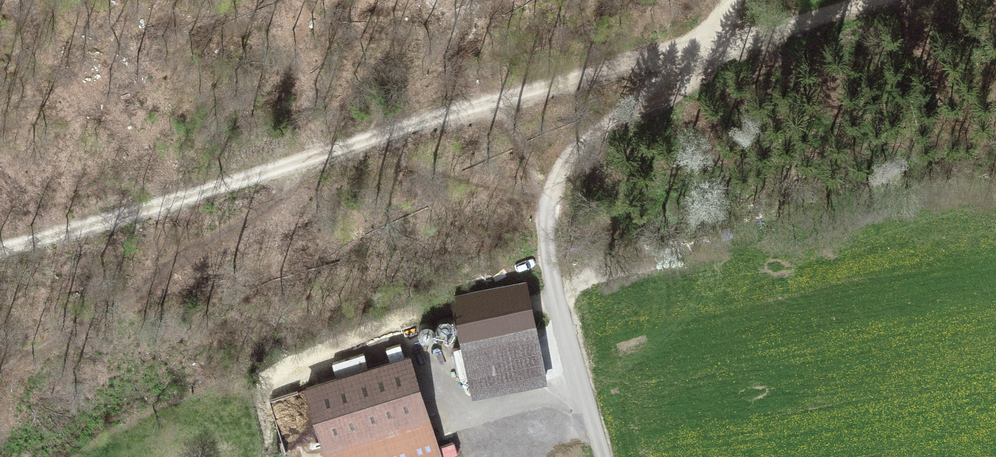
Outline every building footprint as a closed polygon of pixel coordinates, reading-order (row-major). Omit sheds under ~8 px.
[(522,284),(454,300),(475,393),(544,378),(522,284)] [(452,319),(446,316),(441,317),(437,322),(437,328),(441,333),(447,334),(452,331),(454,325),(452,319)] [(433,325),(426,322),(421,327),(422,334),(429,337),(435,332),(433,325)] [(414,336),(409,336),(407,341),(410,345),(415,344),(417,339),(414,336)] [(409,357),(307,388),(328,456),(440,456),(409,357)]
